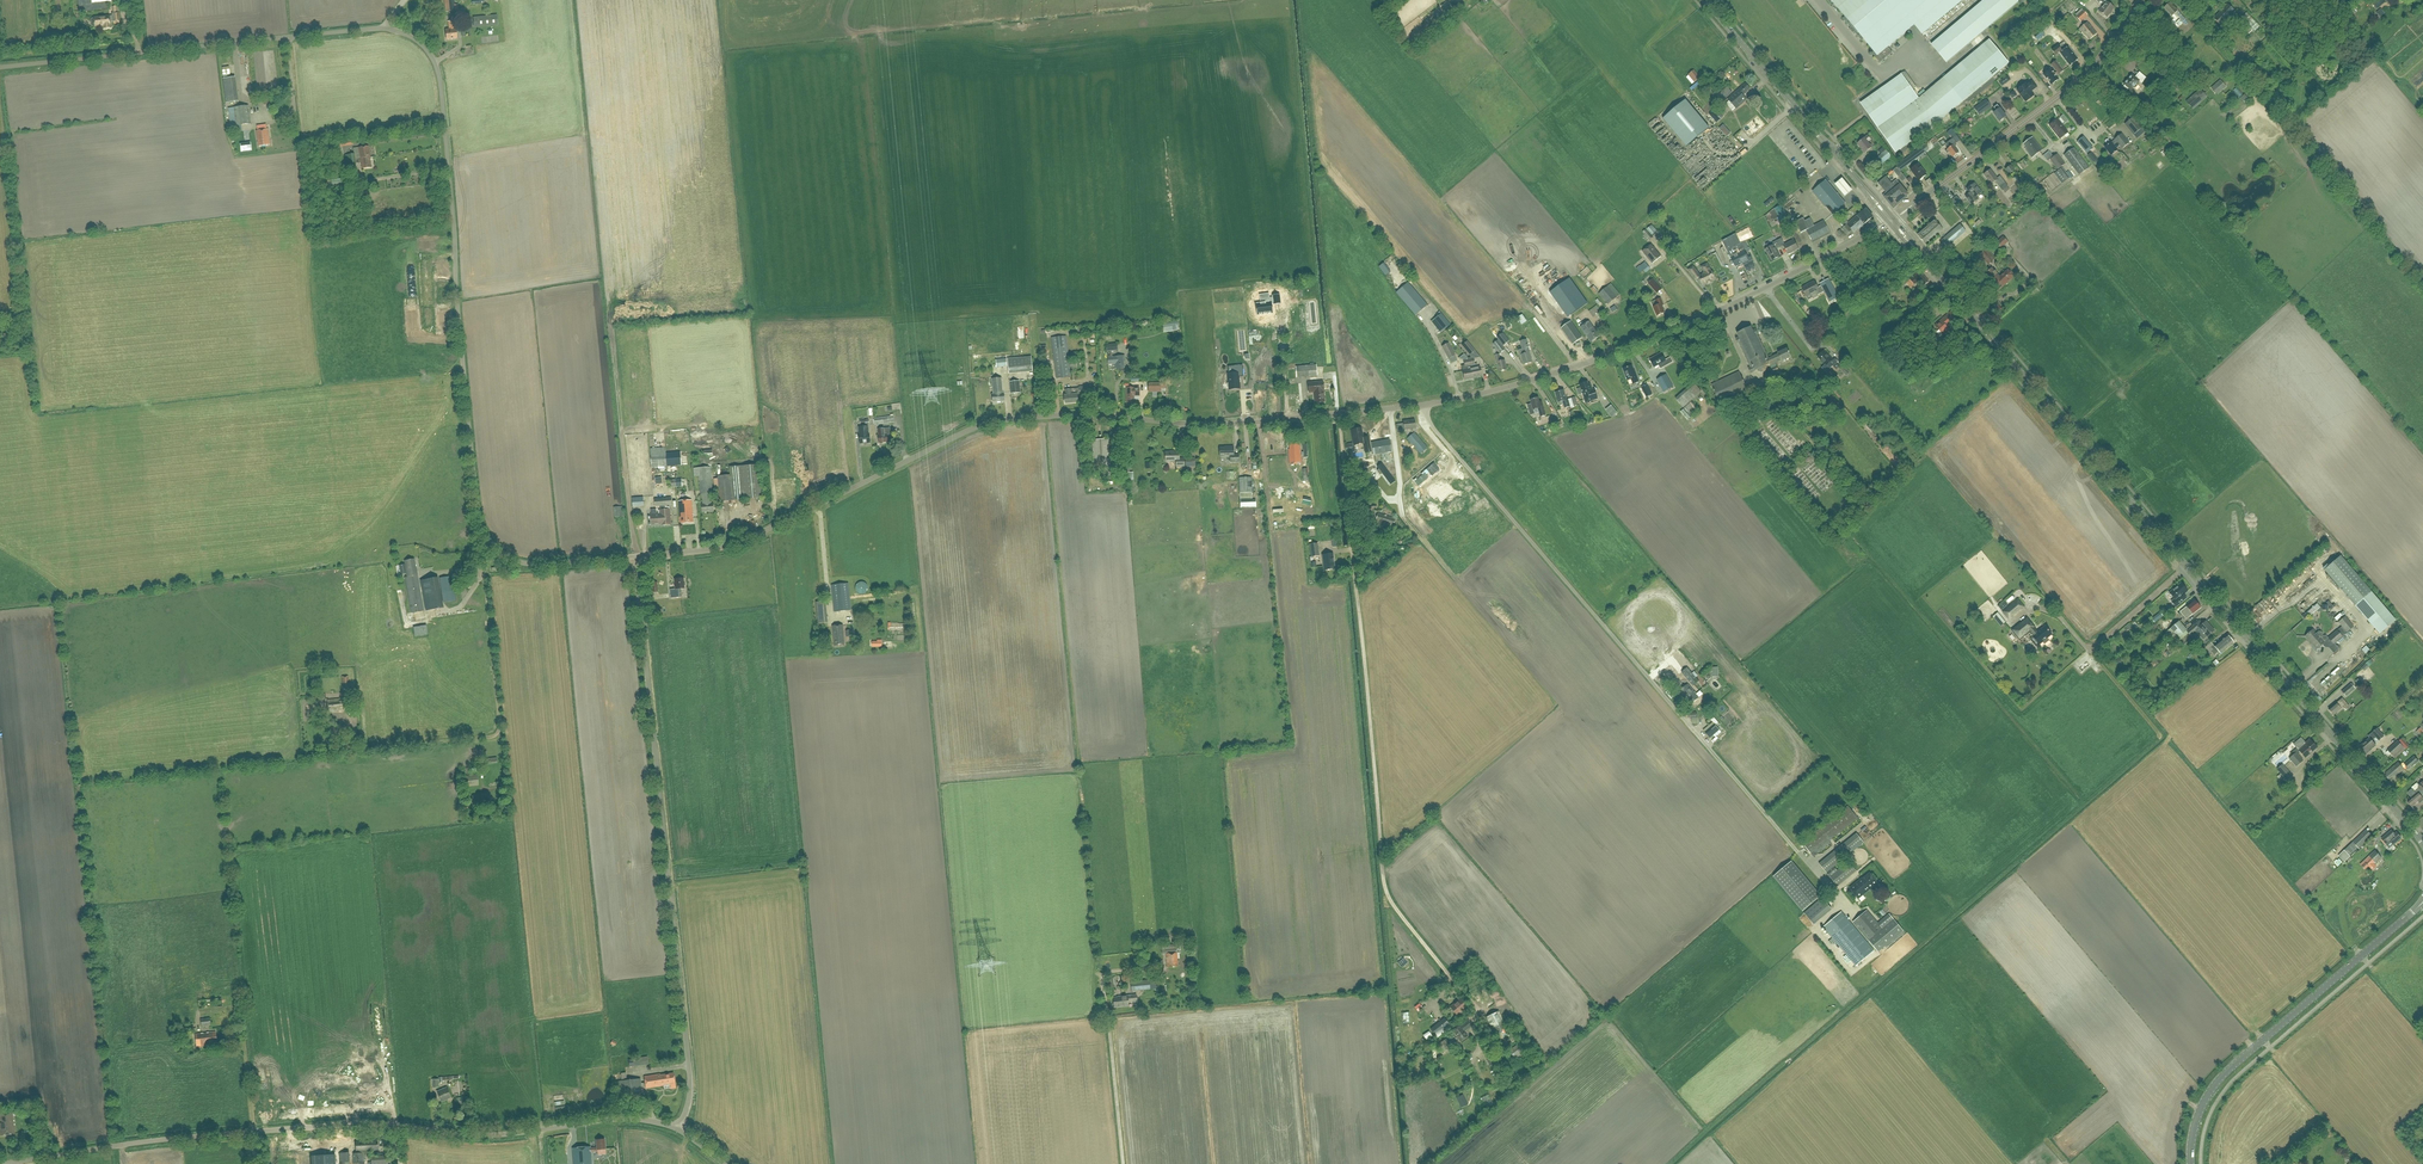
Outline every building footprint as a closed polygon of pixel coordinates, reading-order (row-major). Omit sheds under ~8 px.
[(116,0),(78,0),(80,11),(87,11),(87,10),(108,8),(108,2),(116,1),(116,0)] [(458,10),(458,5),(453,5),(453,0),(444,0),(445,12),(458,10)] [(1832,6),(1835,4),(1845,16),(1843,19),(1861,41),(1864,39),(1875,51),(1872,53),(1880,63),(1892,53),(1887,47),(1915,25),(1922,34),(1963,0),(1827,0),(1832,6)] [(1931,44),(1946,63),(2018,2),(2016,0),(1984,0),(1931,44)] [(2114,7),(2106,1),(2106,2),(2103,0),(2095,0),(2099,3),(2100,1),(2104,4),(2099,11),(2106,17),(2114,7)] [(2371,3),(2377,9),(2386,1),(2385,0),(2375,0),(2371,3)] [(2170,21),(2171,23),(2177,28),(2183,23),(2185,21),(2185,20),(2186,20),(2170,2),(2164,8),(2171,17),(2172,16),(2174,18),(2170,21)] [(2235,12),(2228,5),(2227,4),(2218,12),(2219,13),(2213,19),(2220,26),(2226,20),(2227,21),(2235,12)] [(2080,22),(2088,15),(2082,9),(2076,15),(2077,16),(2076,17),(2080,22)] [(92,26),(94,26),(94,27),(103,26),(103,29),(111,28),(110,22),(120,21),(119,12),(112,13),(112,15),(93,18),(92,19),(90,20),(91,25),(92,26)] [(2235,24),(2245,34),(2251,29),(2255,32),(2260,27),(2257,24),(2246,13),(2235,24)] [(474,28),(498,25),(497,15),(473,17),(474,28)] [(2273,21),(2271,19),(2270,17),(2263,23),(2266,27),(2273,21)] [(446,40),(456,39),(455,30),(454,30),(453,21),(448,22),(449,29),(445,30),(446,40)] [(2089,39),(2096,33),(2093,29),(2087,22),(2079,29),(2085,35),(2089,39)] [(2041,30),(2033,36),(2037,41),(2045,34),(2041,30)] [(1789,32),(1781,32),(1781,43),(1792,42),(1792,34),(1789,34),(1789,32)] [(1896,78),(1861,103),(1896,152),(1935,124),(2008,63),(1988,40),(1918,99),(1912,90),(1916,87),(1907,75),(1905,73),(1902,74),(1901,75),(1901,74),(1896,77),(1896,78)] [(2056,55),(2062,50),(2058,45),(2052,50),(2056,55)] [(2078,59),(2068,47),(2061,53),(2063,56),(2063,57),(2070,66),(2078,59)] [(2059,74),(2064,70),(2056,61),(2051,64),(2057,72),(2059,74)] [(238,70),(241,70),(242,74),(241,74),(241,78),(247,78),(246,66),(237,66),(238,70)] [(2056,76),(2058,74),(2057,72),(2055,74),(2051,69),(2044,75),(2046,78),(2051,85),(2059,79),(2056,76)] [(1694,71),(1688,76),(1694,83),(1700,78),(1694,71)] [(2137,79),(2132,75),(2124,84),(2125,85),(2123,87),(2127,90),(2128,89),(2131,91),(2133,88),(2135,89),(2138,85),(2136,84),(2139,81),(2141,84),(2146,78),(2141,74),(2137,79)] [(235,76),(224,78),(228,101),(239,99),(235,76)] [(2011,78),(2001,82),(2004,87),(2013,83),(2011,78)] [(2211,88),(2215,93),(2220,88),(2221,90),(2226,87),(2220,80),(2211,88)] [(2032,81),(2026,85),(2025,84),(2017,90),(2026,102),(2034,96),(2031,91),(2036,87),(2032,81)] [(1713,82),(1706,87),(1710,91),(1716,86),(1713,82)] [(1738,90),(1743,96),(1747,93),(1746,93),(1750,89),(1745,83),(1738,90)] [(1743,96),(1738,90),(1731,96),(1732,97),(1728,100),(1736,109),(1747,100),(1743,96)] [(2206,97),(2200,90),(2187,102),(2190,106),(2194,102),(2196,105),(2206,97)] [(1728,96),(1723,91),(1718,95),(1723,100),(1728,96)] [(1686,147),(1709,128),(1686,100),(1663,119),(1686,147)] [(1984,111),(1990,106),(1986,100),(1979,105),(1975,109),(1979,115),(1984,111)] [(1999,121),(2006,117),(2000,108),(2000,109),(1997,105),(1994,108),(1996,111),(1993,113),(1999,121)] [(230,127),(250,124),(248,106),(228,108),(230,127)] [(1709,115),(1716,123),(1720,119),(1723,117),(1719,112),(1716,115),(1713,111),(1709,115)] [(2133,135),(2142,128),(2133,118),(2125,124),(2133,135)] [(2110,128),(2116,124),(2113,119),(2107,124),(2110,128)] [(2068,133),(2057,120),(2054,122),(2053,121),(2050,123),(2051,125),(2049,126),(2060,139),(2068,133)] [(1730,133),(1723,125),(1719,129),(1726,137),(1730,133)] [(257,146),(269,145),(267,129),(255,131),(257,146)] [(2122,134),(2115,139),(2117,143),(2119,146),(2122,149),(2129,143),(2122,134)] [(1870,140),(1867,136),(1864,139),(1857,144),(1865,153),(1872,148),(1867,142),(1870,140)] [(2083,137),(2077,142),(2087,154),(2093,148),(2083,137)] [(2025,149),(2032,158),(2042,150),(2032,138),(2023,144),(2027,148),(2025,149)] [(1956,143),(1953,139),(1946,144),(1949,148),(1945,151),(1947,154),(1949,152),(1953,157),(1959,153),(1953,146),(1956,143)] [(2117,143),(2115,139),(2115,140),(2111,143),(2105,148),(2111,156),(2118,151),(2116,148),(2119,146),(2117,143)] [(250,142),(240,144),(241,152),(251,151),(250,142)] [(359,159),(369,157),(370,157),(368,146),(353,149),(354,154),(354,155),(359,154),(359,159)] [(2088,167),(2074,147),(2064,154),(2079,175),(2088,167)] [(1886,151),(1880,155),(1885,162),(1891,157),(1886,151)] [(2058,169),(2064,164),(2057,154),(2052,158),(2047,152),(2044,155),(2048,161),(2050,160),(2058,169)] [(359,159),(359,154),(354,155),(354,154),(344,156),(347,171),(356,169),(356,163),(361,163),(362,169),(371,168),(369,157),(359,159)] [(1912,154),(1905,159),(1908,164),(1916,159),(1912,154)] [(1919,181),(1926,175),(1918,164),(1911,170),(1919,181)] [(2009,174),(2014,171),(2010,166),(2006,170),(2009,174)] [(1898,177),(1902,174),(1897,167),(1893,170),(1898,177)] [(2002,190),(2008,187),(2000,176),(1997,179),(1990,170),(1984,175),(1991,184),(1995,181),(2002,190)] [(330,177),(331,184),(346,182),(346,175),(330,177)] [(1886,177),(1883,179),(1901,200),(1908,195),(1896,180),(1892,184),(1886,177)] [(1838,182),(1834,185),(1845,197),(1848,194),(1852,190),(1842,178),(1838,182)] [(1900,201),(1901,200),(1883,179),(1878,183),(1888,195),(1885,197),(1889,202),(1892,205),(1895,204),(1896,205),(1899,202),(1901,201),(1900,201)] [(1832,214),(1845,203),(1826,180),(1813,191),(1832,214)] [(1967,189),(1970,193),(1965,196),(1971,204),(1978,199),(1976,197),(1981,193),(1974,183),(1967,189)] [(1949,202),(1953,206),(1960,201),(1957,196),(1949,202)] [(1788,217),(1782,206),(1775,209),(1782,221),(1788,217)] [(1860,213),(1866,222),(1873,216),(1870,214),(1866,208),(1860,213)] [(1853,218),(1860,227),(1866,222),(1860,213),(1853,218)] [(1803,218),(1795,222),(1795,223),(1801,233),(1806,230),(1809,229),(1814,226),(1810,218),(1805,221),(1803,218)] [(1860,227),(1853,218),(1847,224),(1854,232),(1860,227)] [(1943,229),(1934,219),(1918,234),(1917,235),(1924,242),(1932,235),(1933,236),(1936,234),(1937,234),(1943,229)] [(1809,229),(1806,230),(1812,242),(1829,233),(1823,221),(1816,225),(1814,226),(1809,229)] [(1846,234),(1851,230),(1846,224),(1842,228),(1846,234)] [(1948,247),(1966,231),(1960,224),(1942,240),(1948,247)] [(1647,229),(1652,235),(1657,231),(1651,225),(1647,229)] [(1649,240),(1652,238),(1645,230),(1642,232),(1649,240)] [(1736,234),(1722,241),(1727,251),(1736,267),(1737,266),(1738,268),(1741,266),(1740,264),(1742,264),(1743,265),(1753,260),(1747,250),(1749,249),(1745,241),(1741,244),(1736,234)] [(1999,251),(2008,242),(2003,236),(1994,245),(1999,251)] [(1781,238),(1777,241),(1780,247),(1783,246),(1788,254),(1798,249),(1793,240),(1785,245),(1781,238)] [(1780,247),(1777,241),(1773,243),(1773,245),(1765,249),(1771,261),(1780,256),(1776,249),(1780,247)] [(1652,264),(1661,256),(1651,244),(1642,252),(1652,264)] [(1986,250),(1981,255),(1989,263),(1994,259),(1986,250)] [(1646,273),(1650,269),(1645,262),(1640,266),(1636,269),(1640,273),(1644,270),(1646,273)] [(1779,262),(1772,267),(1776,272),(1783,266),(1779,262)] [(1704,284),(1708,282),(1708,283),(1711,281),(1710,280),(1714,278),(1710,270),(1707,264),(1702,267),(1705,271),(1704,274),(1700,277),(1704,284)] [(1695,276),(1699,274),(1693,266),(1688,270),(1693,277),(1695,276)] [(1992,268),(1988,271),(1985,275),(1999,290),(2007,283),(2006,283),(2013,276),(2008,270),(2000,277),(1992,268)] [(1924,285),(1928,281),(1920,271),(1910,279),(1915,284),(1919,280),(1924,285)] [(1570,279),(1550,293),(1567,317),(1587,303),(1570,279)] [(1649,283),(1653,289),(1657,293),(1662,289),(1658,285),(1653,279),(1649,283)] [(1821,286),(1824,292),(1830,302),(1838,298),(1828,279),(1820,283),(1821,286)] [(1815,281),(1802,288),(1806,297),(1816,292),(1818,295),(1824,292),(1821,286),(1818,288),(1815,281)] [(1415,315),(1427,305),(1408,283),(1396,293),(1415,315)] [(1608,304),(1617,297),(1607,286),(1599,293),(1608,304)] [(1260,300),(1255,300),(1256,312),(1272,310),(1271,301),(1273,301),(1280,300),(1279,291),(1272,292),(1272,295),(1260,296),(1260,300)] [(1663,305),(1661,298),(1655,301),(1651,302),(1654,307),(1654,308),(1657,316),(1665,313),(1661,306),(1663,305)] [(1958,316),(1953,310),(1935,325),(1943,335),(1949,330),(1946,327),(1954,321),(1953,320),(1958,316)] [(1444,329),(1450,325),(1441,314),(1435,318),(1444,329)] [(1582,337),(1571,321),(1561,328),(1573,344),(1582,337)] [(1591,342),(1599,336),(1589,321),(1581,327),(1591,342)] [(1177,322),(1162,324),(1163,328),(1173,327),(1173,330),(1178,330),(1177,322)] [(1767,359),(1768,359),(1757,335),(1758,335),(1756,329),(1753,330),(1751,327),(1737,333),(1739,337),(1735,338),(1738,344),(1739,343),(1750,367),(1748,368),(1751,373),(1758,370),(1758,371),(1762,372),(1765,371),(1767,367),(1766,366),(1768,365),(1769,366),(1770,365),(1767,359)] [(1509,341),(1503,333),(1497,338),(1503,346),(1509,341)] [(1070,376),(1068,353),(1066,336),(1051,338),(1056,378),(1070,376)] [(1524,364),(1532,362),(1529,352),(1530,352),(1526,339),(1520,341),(1524,354),(1521,355),(1524,364)] [(1500,353),(1505,350),(1497,340),(1492,344),(1500,353)] [(1944,351),(1951,346),(1947,341),(1940,346),(1944,351)] [(1462,346),(1469,355),(1474,351),(1466,342),(1462,346)] [(1455,356),(1448,344),(1442,347),(1448,359),(1455,356)] [(1767,359),(1770,365),(1776,378),(1781,376),(1776,366),(1774,363),(1781,360),(1782,362),(1787,360),(1786,358),(1791,356),(1787,349),(1778,353),(1778,354),(1768,359),(1767,359)] [(1824,351),(1818,356),(1825,364),(1821,368),(1827,374),(1832,370),(1831,368),(1838,361),(1835,358),(1833,361),(1832,360),(1824,351)] [(1660,369),(1663,367),(1673,362),(1670,357),(1665,360),(1661,353),(1650,359),(1654,367),(1658,365),(1660,369)] [(1500,371),(1507,369),(1505,365),(1506,365),(1505,360),(1501,361),(1499,354),(1494,356),(1497,364),(1498,364),(1500,371)] [(1124,370),(1123,368),(1124,368),(1123,359),(1124,359),(1124,356),(1107,357),(1108,364),(1115,363),(1116,369),(1119,369),(1119,370),(1120,371),(1123,371),(1124,370)] [(1007,359),(1008,373),(1032,371),(1031,357),(1007,359)] [(1464,380),(1473,378),(1482,376),(1480,367),(1478,367),(1477,364),(1475,364),(1474,358),(1464,361),(1465,365),(1461,366),(1464,380)] [(996,367),(1007,366),(1006,359),(995,360),(996,367)] [(1310,365),(1307,365),(1308,376),(1317,375),(1316,365),(1314,365),(1314,363),(1310,364),(1310,365)] [(1228,384),(1227,384),(1228,388),(1229,388),(1229,390),(1240,389),(1238,377),(1243,376),(1242,365),(1232,366),(1232,374),(1228,374),(1228,384)] [(1296,366),(1295,366),(1296,377),(1308,376),(1307,365),(1296,366)] [(1633,384),(1639,382),(1635,372),(1634,373),(1632,366),(1623,369),(1627,380),(1631,379),(1633,384)] [(1844,366),(1843,367),(1841,369),(1846,376),(1850,373),(1844,366)] [(1719,400),(1746,387),(1739,372),(1712,385),(1719,400)] [(1664,392),(1673,387),(1666,374),(1657,380),(1664,392)] [(1688,376),(1683,380),(1687,384),(1691,380),(1688,376)] [(1001,378),(991,379),(993,394),(992,394),(992,402),(1004,401),(1003,393),(1002,393),(1001,378)] [(1010,394),(1020,393),(1019,381),(1009,382),(1010,394)] [(1164,388),(1164,382),(1161,382),(1161,383),(1148,383),(1148,390),(1161,390),(1161,388),(1164,388)] [(1317,382),(1308,383),(1308,390),(1308,393),(1313,393),(1314,403),(1314,402),(1319,402),(1317,382)] [(1590,385),(1589,386),(1587,382),(1583,383),(1583,382),(1580,383),(1581,384),(1580,385),(1581,388),(1577,389),(1579,395),(1583,393),(1586,402),(1597,398),(1595,391),(1593,392),(1590,385)] [(1683,408),(1702,392),(1694,383),(1675,399),(1683,408)] [(1646,385),(1642,387),(1644,392),(1647,397),(1652,395),(1649,390),(1646,385)] [(1077,395),(1090,394),(1089,387),(1078,388),(1078,389),(1072,389),(1071,389),(1064,390),(1065,396),(1064,396),(1065,404),(1077,403),(1077,395)] [(1139,396),(1139,388),(1135,388),(1135,387),(1126,387),(1126,402),(1134,402),(1134,396),(1139,396)] [(1566,400),(1563,390),(1556,393),(1560,406),(1564,405),(1565,408),(1570,407),(1571,408),(1578,406),(1575,397),(1566,400)] [(1532,404),(1527,405),(1529,410),(1533,409),(1535,413),(1540,412),(1541,417),(1545,415),(1541,402),(1539,402),(1538,398),(1531,400),(1532,404)] [(1688,420),(1699,411),(1691,402),(1680,412),(1688,420)] [(1613,403),(1607,407),(1613,417),(1619,414),(1613,403)] [(1576,409),(1581,426),(1588,424),(1582,407),(1576,409)] [(1414,419),(1403,421),(1403,424),(1396,424),(1397,431),(1415,428),(1414,419)] [(1390,420),(1373,425),(1375,434),(1393,429),(1390,420)] [(868,434),(867,426),(858,427),(859,435),(858,435),(859,444),(870,443),(869,434),(868,434)] [(890,428),(877,429),(879,443),(888,442),(887,435),(890,435),(890,428)] [(1364,445),(1369,443),(1368,437),(1363,438),(1361,428),(1351,430),(1354,445),(1363,443),(1364,445)] [(685,432),(665,433),(666,441),(685,440),(685,432)] [(1421,453),(1427,447),(1414,432),(1407,438),(1421,453)] [(1093,475),(1110,475),(1108,439),(1092,439),(1093,475)] [(1389,440),(1371,443),(1372,447),(1373,455),(1391,452),(1389,440)] [(1289,464),(1300,463),(1299,442),(1288,442),(1289,449),(1288,449),(1289,464)] [(1231,462),(1238,462),(1238,454),(1234,454),(1233,446),(1228,446),(1228,447),(1220,447),(1220,457),(1230,457),(1231,462)] [(665,448),(650,449),(652,467),(667,467),(666,452),(665,450),(665,448)] [(680,451),(666,452),(667,467),(681,465),(680,451)] [(1176,466),(1184,466),(1184,459),(1179,459),(1179,451),(1173,451),(1173,452),(1165,452),(1165,462),(1176,461),(1176,466)] [(1415,477),(1438,458),(1432,451),(1409,470),(1415,477)] [(1379,469),(1377,470),(1380,474),(1382,473),(1388,481),(1393,478),(1381,463),(1377,466),(1379,469)] [(719,502),(732,501),(762,498),(759,465),(741,466),(729,467),(730,475),(717,476),(719,502)] [(702,512),(713,511),(713,503),(712,503),(711,500),(712,500),(710,467),(693,468),(694,477),(698,476),(700,494),(701,494),(703,504),(701,504),(702,512)] [(1385,489),(1389,483),(1379,477),(1375,483),(1385,489)] [(1252,492),(1252,478),(1239,478),(1239,492),(1252,492)] [(1452,491),(1446,484),(1440,489),(1437,485),(1429,491),(1434,497),(1437,494),(1441,500),(1452,491)] [(1475,486),(1468,495),(1476,502),(1483,492),(1475,486)] [(643,498),(632,499),(632,507),(644,506),(643,498)] [(662,499),(662,500),(663,506),(663,510),(659,510),(660,514),(656,515),(656,509),(650,510),(651,515),(651,525),(662,524),(662,526),(671,525),(669,505),(672,505),(671,498),(662,499)] [(678,501),(679,512),(680,524),(693,523),(691,500),(678,501)] [(1384,523),(1385,523),(1393,526),(1395,519),(1378,513),(1376,517),(1380,518),(1380,520),(1384,521),(1384,523)] [(1376,520),(1377,521),(1375,529),(1382,532),(1385,523),(1384,523),(1384,521),(1380,520),(1380,518),(1376,517),(1376,520)] [(1309,545),(1311,557),(1319,556),(1317,544),(1309,545)] [(1332,554),(1322,555),(1324,570),(1335,569),(1332,554)] [(2396,620),(2340,556),(2324,570),(2379,634),(2396,620)] [(411,613),(424,611),(416,568),(415,569),(414,560),(404,561),(407,577),(405,577),(411,613)] [(443,603),(455,601),(454,591),(451,592),(449,577),(439,579),(441,593),(443,603)] [(681,589),(684,588),(683,579),(674,579),(675,589),(670,590),(671,598),(682,597),(681,589)] [(848,583),(831,585),(834,612),(851,610),(848,583)] [(2186,598),(2183,595),(2187,591),(2180,583),(2169,593),(2175,599),(2172,602),(2176,607),(2186,598)] [(426,611),(439,608),(437,596),(423,598),(426,611)] [(2018,599),(2003,612),(2009,620),(2013,616),(2013,615),(2019,610),(2020,611),(2024,607),(2018,599)] [(2185,620),(2200,608),(2194,600),(2179,612),(2185,620)] [(2305,614),(2308,617),(2320,607),(2317,603),(2305,614)] [(1997,614),(1993,617),(2001,626),(2004,624),(1997,614)] [(2015,627),(2012,630),(2020,640),(2023,637),(2029,632),(2033,636),(2033,637),(2039,645),(2043,642),(2044,644),(2049,640),(2047,638),(2051,634),(2045,626),(2038,633),(2034,628),(2035,627),(2027,617),(2015,627)] [(2333,644),(2347,632),(2353,627),(2353,626),(2345,617),(2338,622),(2342,626),(2328,638),(2333,644)] [(2179,621),(2170,629),(2174,633),(2183,626),(2179,621)] [(2201,631),(2197,635),(2202,641),(2205,639),(2207,637),(2214,631),(2206,621),(2203,624),(2199,627),(2199,628),(2201,631)] [(2190,636),(2198,629),(2194,624),(2186,632),(2190,636)] [(834,645),(844,644),(843,635),(844,635),(843,625),(832,626),(834,645)] [(2178,638),(2186,630),(2183,626),(2174,633),(2178,638)] [(2318,632),(2316,633),(2312,630),(2305,636),(2316,649),(2328,638),(2326,635),(2322,636),(2322,634),(2320,631),(2318,632)] [(2211,643),(2205,648),(2210,653),(2213,650),(2216,653),(2218,652),(2220,654),(2233,642),(2234,642),(2227,635),(2214,646),(2211,643)] [(2344,637),(2339,640),(2343,647),(2348,644),(2344,637)] [(2090,656),(2080,664),(2085,669),(2094,661),(2090,656)] [(2369,661),(2361,668),(2364,672),(2369,667),(2368,667),(2372,664),(2369,661)] [(1693,686),(1699,682),(1687,668),(1682,673),(1693,686)] [(340,690),(352,688),(350,674),(338,675),(340,690)] [(1685,697),(1686,698),(1691,694),(1693,697),(1696,694),(1688,684),(1681,691),(1686,697),(1685,697)] [(2345,696),(2354,688),(2350,684),(2341,692),(2345,696)] [(1691,704),(1699,698),(1696,694),(1693,697),(1691,694),(1686,698),(1691,704)] [(2337,702),(2328,710),(2333,715),(2342,707),(2345,710),(2349,706),(2341,698),(2337,702)] [(344,699),(327,701),(328,713),(337,712),(337,710),(345,709),(344,699)] [(2268,726),(2263,730),(2267,734),(2271,730),(2275,735),(2286,726),(2280,719),(2274,723),(2270,718),(2265,723),(2268,726)] [(1719,730),(1715,725),(1705,733),(1709,739),(1719,730)] [(2379,741),(2384,737),(2377,729),(2368,737),(2369,738),(2360,746),(2365,752),(2369,749),(2369,750),(2376,745),(2372,740),(2375,737),(2379,741)] [(2301,738),(2293,744),(2298,750),(2302,746),(2303,747),(2299,751),(2300,752),(2305,758),(2316,748),(2309,739),(2305,743),(2301,738)] [(2388,750),(2395,759),(2409,746),(2402,738),(2399,741),(2398,740),(2388,750)] [(2293,756),(2290,759),(2291,760),(2296,766),(2303,760),(2298,754),(2300,752),(2299,751),(2296,753),(2294,750),(2291,753),(2293,756)] [(2418,761),(2414,756),(2405,764),(2409,769),(2418,761)] [(2394,778),(2404,769),(2398,762),(2386,773),(2387,774),(2385,776),(2389,780),(2392,777),(2394,778)] [(2286,781),(2292,776),(2282,765),(2277,769),(2280,774),(2277,777),(2280,780),(2283,777),(2286,781)] [(478,786),(477,775),(465,777),(466,787),(478,786)] [(2419,785),(2419,786),(2418,786),(2418,788),(2419,788),(2415,791),(2413,789),(2412,789),(2408,792),(2408,794),(2412,798),(2408,802),(2412,807),(2419,801),(2420,803),(2422,801),(2422,782),(2419,785)] [(485,803),(489,803),(488,794),(471,796),(472,806),(481,805),(481,804),(485,804),(485,803)] [(1815,853),(1859,819),(1849,807),(1803,843),(1814,857),(1817,855),(1815,853)] [(2359,849),(2372,836),(2366,830),(2353,843),(2359,849)] [(2392,830),(2382,839),(2386,844),(2386,843),(2390,847),(2393,844),(2394,845),(2398,842),(2397,841),(2401,838),(2397,832),(2395,834),(2392,830)] [(1830,877),(1837,886),(1856,871),(1849,861),(1838,871),(1834,867),(1865,843),(1857,834),(1820,864),(1827,873),(1830,877)] [(2352,843),(2345,851),(2349,856),(2357,848),(2352,843)] [(2344,850),(2338,857),(2344,863),(2351,857),(2344,850)] [(2365,862),(2370,867),(2375,862),(2376,863),(2382,858),(2375,851),(2370,856),(2371,857),(2365,862)] [(1802,911),(1820,896),(1791,861),(1773,877),(1802,911)] [(1862,879),(1857,883),(1850,888),(1858,898),(1870,889),(1869,888),(1877,882),(1870,873),(1862,880),(1862,879)] [(1887,889),(1883,892),(1885,895),(1887,898),(1892,895),(1889,892),(1887,889)] [(1804,913),(1813,924),(1832,909),(1822,898),(1804,913)] [(1882,914),(1890,910),(1888,906),(1880,910),(1882,914)] [(1878,923),(1867,910),(1853,922),(1878,952),(1903,931),(1889,914),(1878,923)] [(1874,951),(1841,912),(1823,927),(1856,966),(1874,951)] [(1167,967),(1178,967),(1177,953),(1166,954),(1167,967)] [(1130,982),(1130,984),(1131,991),(1136,991),(1150,989),(1149,980),(1135,981),(1130,982)] [(1128,1003),(1133,1002),(1137,1002),(1137,995),(1127,995),(1127,996),(1113,997),(1114,1007),(1128,1006),(1128,1003)] [(1456,1015),(1465,1008),(1467,1006),(1460,999),(1450,1007),(1456,1015)] [(1494,1034),(1507,1028),(1499,1012),(1486,1018),(1494,1034)] [(1437,1039),(1451,1028),(1445,1020),(1431,1031),(1437,1039)] [(1463,1032),(1467,1029),(1472,1026),(1467,1020),(1459,1026),(1451,1031),(1459,1042),(1467,1036),(1463,1032)] [(196,1047),(217,1044),(215,1032),(195,1034),(196,1047)] [(1428,1032),(1423,1036),(1426,1040),(1431,1036),(1428,1032)] [(1453,1035),(1443,1042),(1447,1047),(1457,1040),(1453,1035)] [(633,1066),(648,1064),(647,1057),(632,1059),(633,1066)] [(1489,1066),(1494,1063),(1491,1057),(1486,1060),(1489,1066)] [(664,1084),(675,1083),(673,1073),(660,1075),(660,1074),(644,1076),(646,1088),(664,1085),(664,1084)] [(620,1096),(642,1093),(640,1079),(617,1082),(620,1096)] [(441,1102),(451,1098),(446,1087),(437,1091),(441,1102)] [(1462,1095),(1456,1098),(1461,1108),(1467,1105),(1462,1095)] [(15,1134),(12,1112),(0,1113),(0,1135),(15,1134)] [(600,1150),(605,1149),(604,1139),(595,1140),(596,1147),(590,1148),(590,1147),(572,1148),(573,1163),(592,1163),(591,1152),(597,1152),(597,1155),(601,1154),(600,1150)] [(370,1141),(355,1142),(356,1153),(353,1153),(353,1163),(363,1163),(363,1160),(365,1160),(365,1150),(370,1150),(370,1151),(377,1150),(377,1141),(370,1141)] [(349,1153),(338,1153),(339,1163),(349,1163),(349,1153)] [(311,1155),(311,1163),(336,1163),(335,1154),(311,1155)] [(394,1155),(387,1155),(371,1156),(371,1162),(368,1162),(368,1163),(395,1163),(394,1155)]
